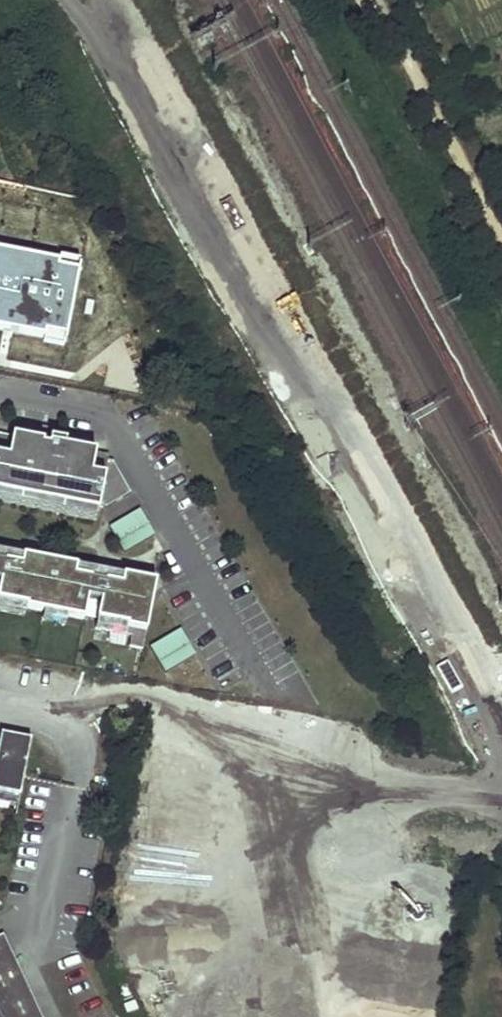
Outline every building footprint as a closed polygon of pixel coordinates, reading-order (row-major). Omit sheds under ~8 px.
[(99,512),(100,505),(108,507),(134,495),(116,463),(111,462),(112,457),(67,448),(69,443),(52,440),(51,445),(0,435),(0,492),(99,512)] [(98,520),(99,512),(0,492),(0,500),(98,520)] [(139,507),(109,523),(124,550),(154,534),(139,507)] [(0,550),(0,578),(2,579),(5,561),(23,564),(24,555),(0,550)] [(1,580),(0,587),(0,600),(28,605),(27,608),(45,611),(69,616),(85,619),(90,597),(102,600),(96,629),(133,636),(131,646),(144,649),(157,581),(125,575),(123,583),(106,580),(102,599),(90,596),(94,578),(76,575),(78,566),(24,555),(23,564),(5,561),(2,579),(0,578),(0,580),(1,580)] [(125,575),(78,566),(76,575),(94,578),(90,596),(102,599),(106,580),(123,583),(125,575)] [(26,615),(27,608),(28,605),(0,600),(0,610),(26,615)] [(45,611),(43,620),(67,624),(69,616),(45,611)] [(14,727),(8,726),(3,754),(9,755),(14,727)] [(38,731),(14,727),(9,755),(3,754),(0,753),(0,798),(25,803),(29,778),(36,744),(38,731)] [(2,937),(0,938),(0,1016),(40,1016),(2,937)]
